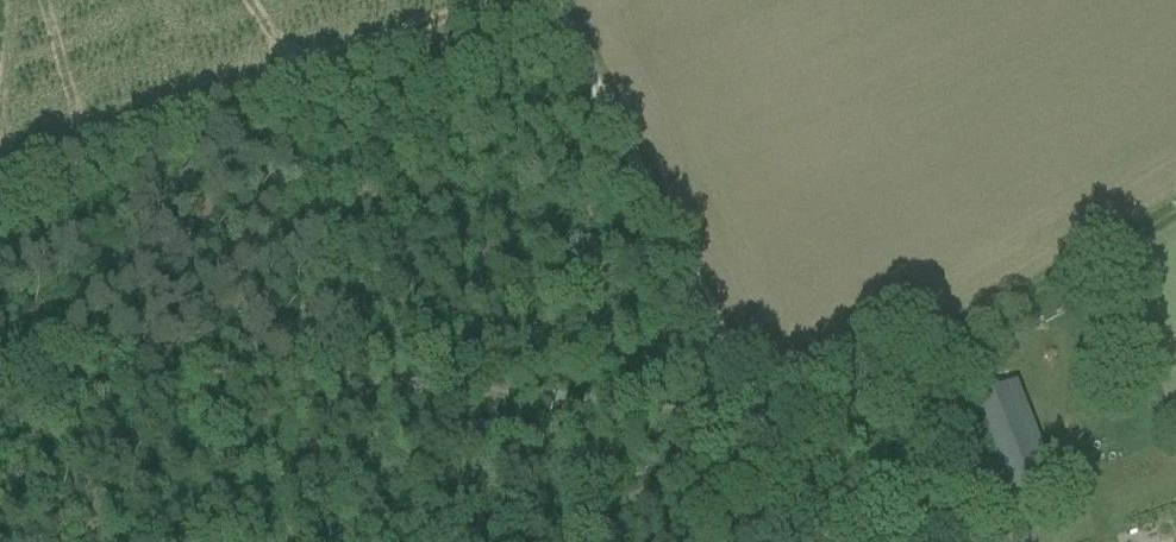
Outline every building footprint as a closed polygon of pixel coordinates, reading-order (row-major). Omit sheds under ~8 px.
[(1013,385),(970,402),(1012,508),(1055,491),(1013,385)]
